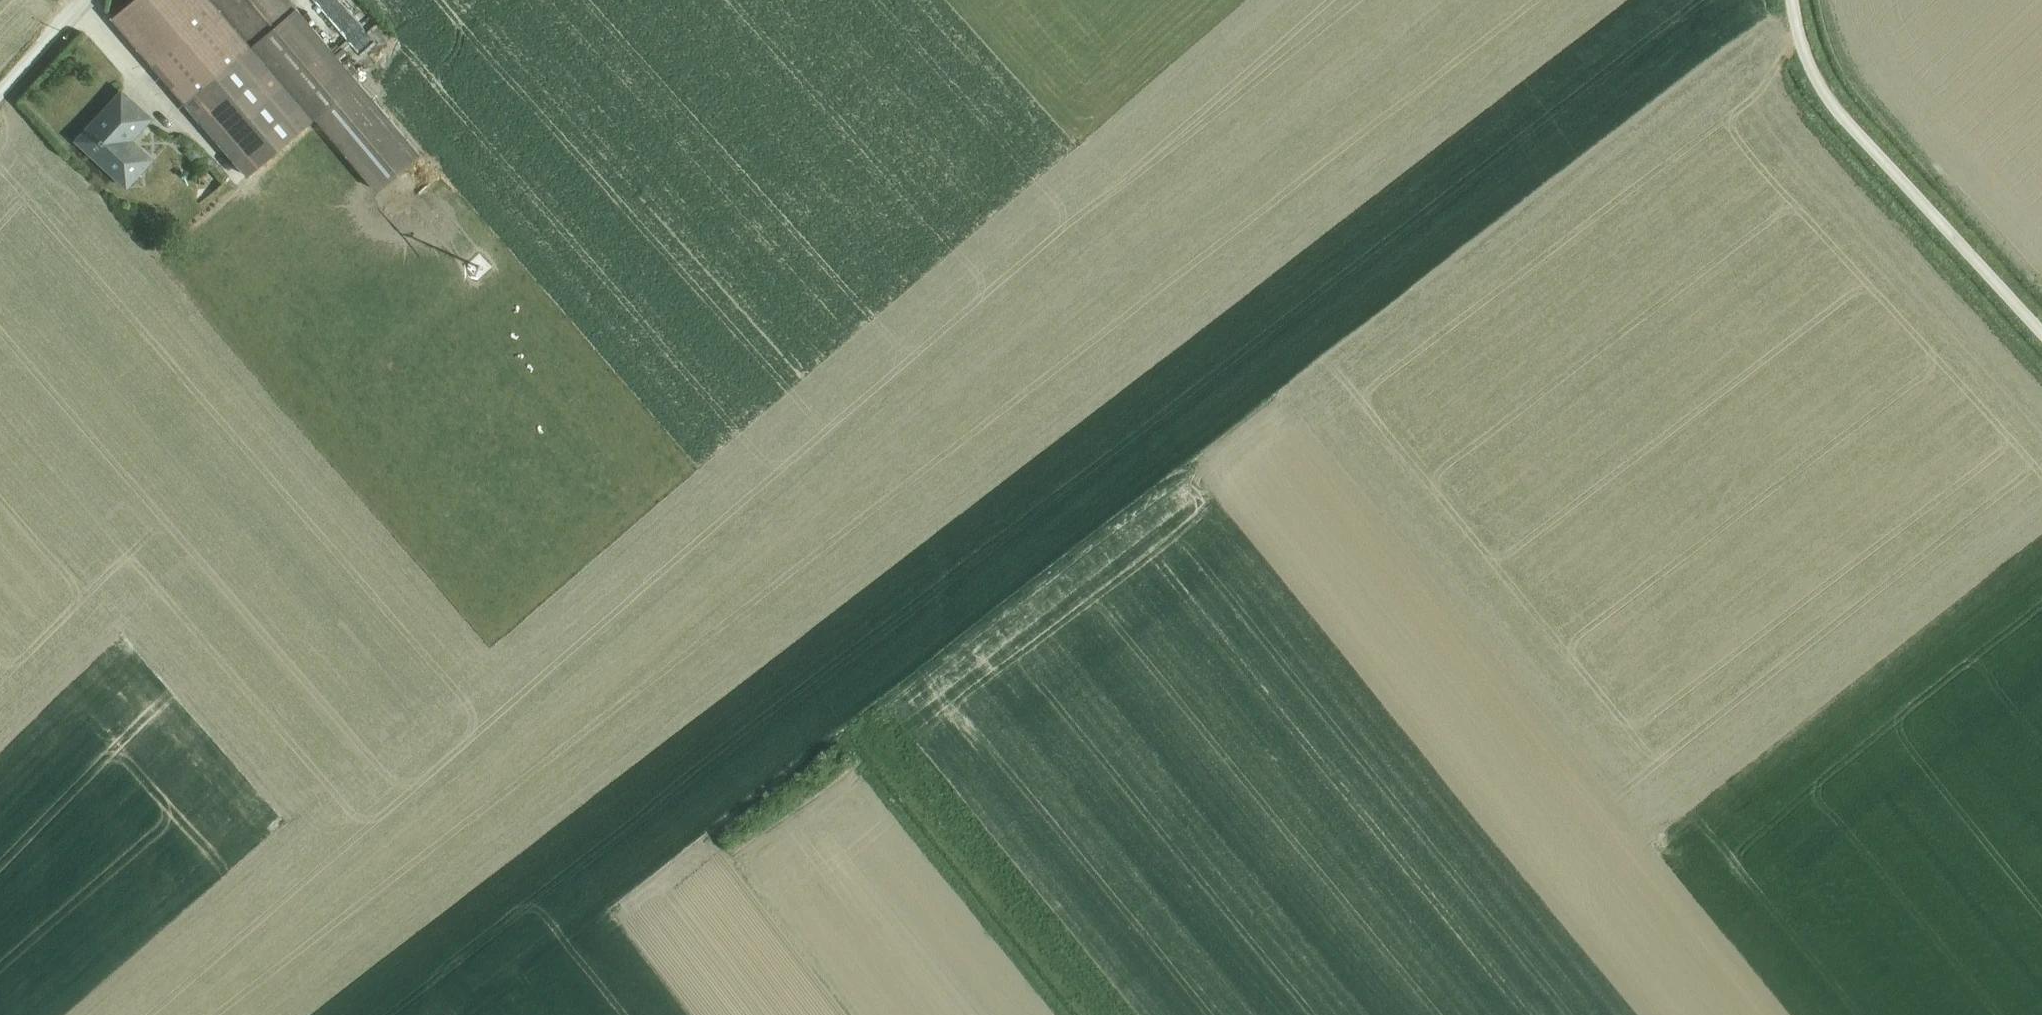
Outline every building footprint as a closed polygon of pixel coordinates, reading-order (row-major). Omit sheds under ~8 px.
[(114,22),(249,182),(321,122),(218,0),(140,0),(114,22)] [(299,0),(225,0),(386,191),(429,155),(299,0)] [(82,136),(133,194),(166,164),(143,138),(161,122),(133,91),(82,136)]
